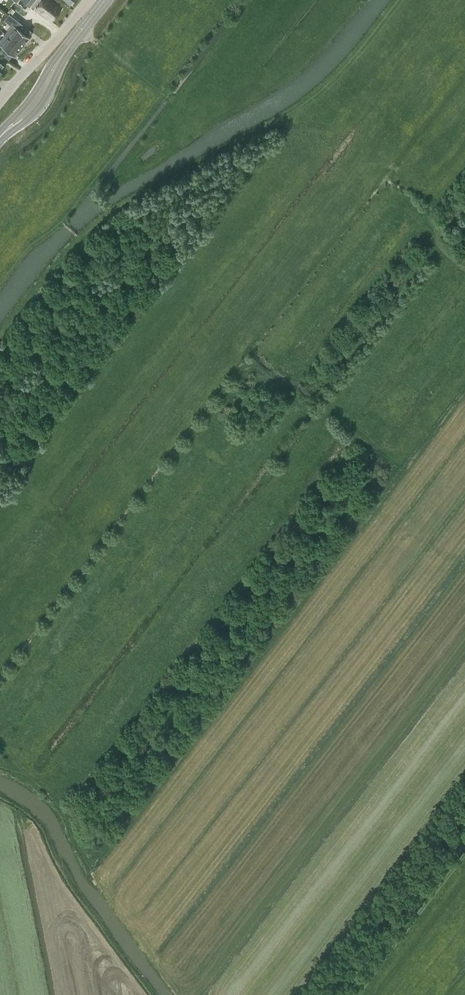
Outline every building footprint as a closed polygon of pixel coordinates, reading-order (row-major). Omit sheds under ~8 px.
[(35,9),(50,21),(60,8),(50,0),(42,0),(35,9)] [(9,13),(4,19),(11,25),(5,33),(21,46),(29,37),(21,31),(25,26),(9,13)] [(3,55),(7,50),(14,56),(21,46),(5,33),(0,39),(0,53),(3,55)]
